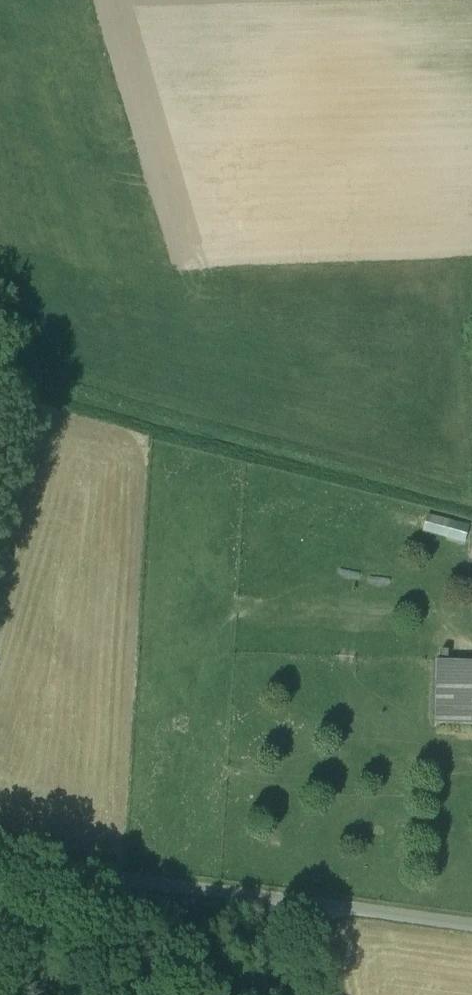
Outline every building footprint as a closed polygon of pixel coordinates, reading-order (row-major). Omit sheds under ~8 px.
[(419,530),(461,541),(466,523),(424,512),(419,530)] [(438,661),(437,725),(471,727),(471,662),(438,661)]
